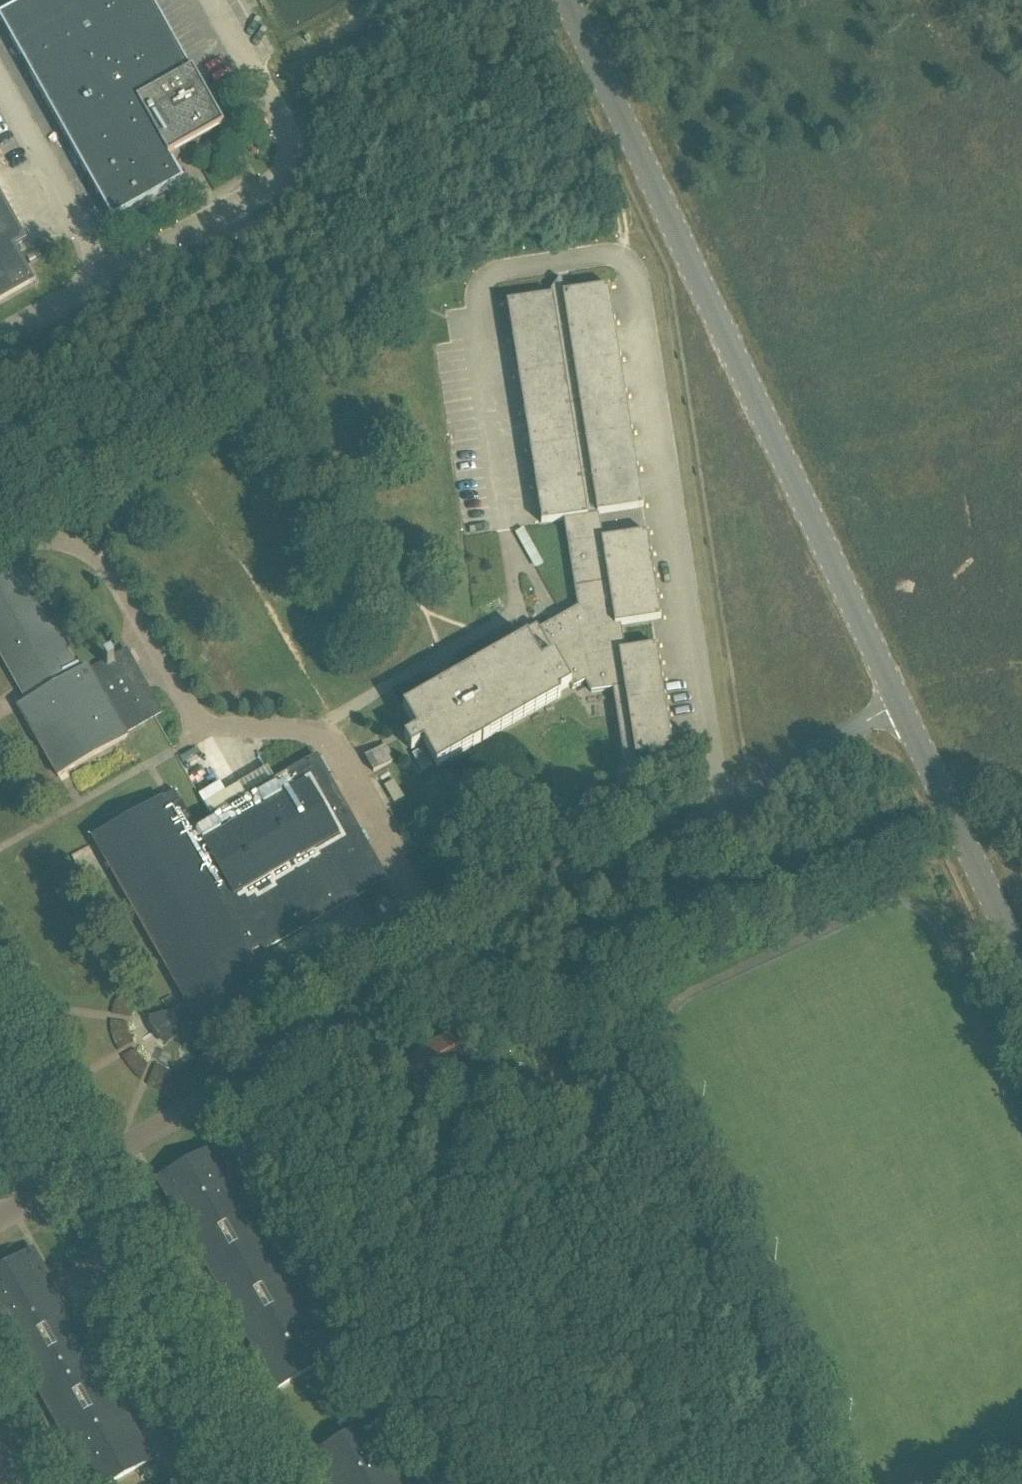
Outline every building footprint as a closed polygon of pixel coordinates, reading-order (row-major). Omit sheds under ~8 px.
[(1,19),(113,223),(185,184),(172,159),(226,129),(195,72),(193,73),(153,0),(35,0),(1,19)] [(35,281),(20,254),(19,253),(18,250),(16,251),(14,252),(10,247),(13,245),(14,247),(16,246),(15,246),(27,239),(0,191),(0,301),(35,281)] [(527,637),(403,708),(417,732),(404,738),(411,751),(423,744),(437,768),(560,697),(558,693),(570,686),(572,690),(585,683),(591,693),(613,690),(624,765),(616,776),(635,790),(649,771),(638,762),(637,756),(673,751),(657,646),(625,651),(621,626),(661,619),(647,533),(603,540),(599,515),(643,508),(609,287),(564,294),(562,280),(559,280),(551,291),(552,296),(506,303),(541,524),(564,520),(578,609),(539,631),(544,640),(532,646),(527,637)] [(0,578),(0,654),(27,701),(18,707),(58,777),(128,737),(125,732),(162,711),(129,652),(128,651),(113,660),(112,658),(105,662),(106,664),(91,672),(88,667),(79,672),(19,567),(0,578)] [(386,745),(365,757),(374,773),(395,761),(386,745)] [(174,791),(93,837),(188,1004),(178,1010),(178,1011),(186,1025),(196,1019),(203,1030),(271,991),(249,953),(261,947),(262,950),(368,889),(374,900),(383,895),(377,884),(386,879),(366,844),(348,855),(332,827),(350,816),(316,756),(194,826),(174,791)] [(511,879),(502,884),(510,897),(518,892),(511,879)] [(449,1036),(402,1062),(419,1091),(466,1064),(449,1036)] [(139,1070),(158,1076),(163,1059),(144,1053),(139,1070)] [(213,1147),(157,1179),(276,1389),(333,1357),(213,1147)] [(0,1269),(0,1324),(91,1483),(111,1483),(152,1460),(32,1250),(0,1269)] [(313,1454),(330,1483),(405,1483),(370,1422),(313,1454)]
